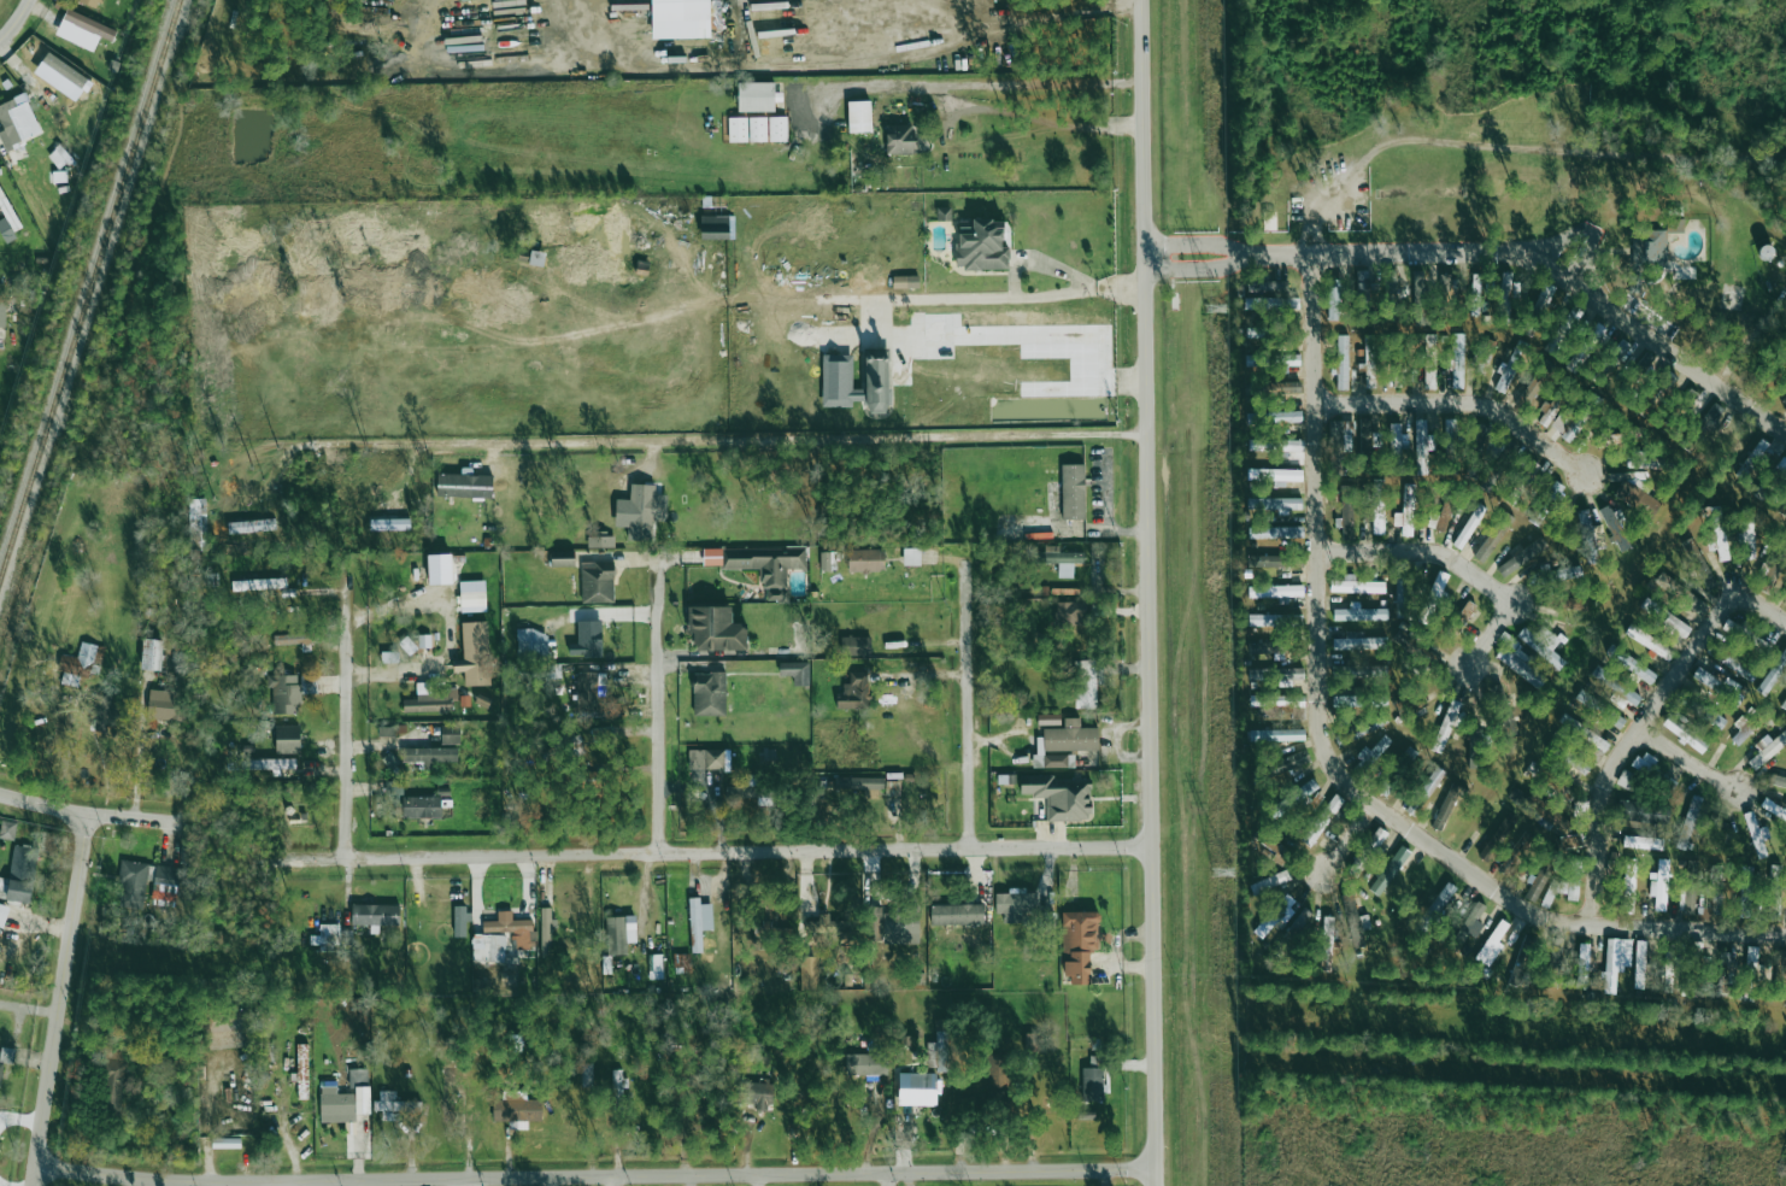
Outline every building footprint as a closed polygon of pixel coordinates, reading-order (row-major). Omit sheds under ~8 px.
[(98,8),(100,0),(79,0),(78,2),(98,8)] [(709,0),(651,0),(652,39),(710,37),(709,0)] [(93,51),(100,36),(112,42),(117,30),(67,8),(55,34),(93,51)] [(774,82),(737,82),(738,112),(774,111),(774,82)] [(3,130),(0,131),(0,138),(5,150),(42,134),(25,94),(0,104),(0,122),(3,130)] [(870,100),(847,101),(849,132),(871,131),(870,100)] [(787,117),(729,116),(728,141),(787,141),(787,117)] [(914,124),(886,125),(886,153),(915,153),(914,124)] [(47,156),(63,173),(75,161),(59,144),(47,156)] [(0,184),(0,208),(12,232),(21,228),(0,184)] [(950,206),(937,206),(937,221),(951,220),(950,206)] [(729,216),(701,216),(701,238),(729,238),(729,216)] [(1008,269),(1008,247),(1003,247),(1003,220),(957,220),(957,268),(1008,269)] [(1667,221),(1668,232),(1684,232),(1683,220),(1667,221)] [(1633,267),(1667,267),(1667,230),(1643,230),(1643,240),(1633,240),(1633,267)] [(528,264),(543,266),(545,252),(531,250),(528,264)] [(1370,289),(1367,269),(1357,270),(1359,290),(1370,289)] [(1396,292),(1398,292),(1397,271),(1383,272),(1387,325),(1398,325),(1396,292)] [(1511,271),(1502,271),(1500,312),(1509,313),(1511,271)] [(1424,300),(1424,272),(1414,272),(1414,299),(1424,300)] [(1451,273),(1439,275),(1442,292),(1454,289),(1451,273)] [(918,276),(892,276),(893,288),(918,288),(918,276)] [(1287,291),(1288,280),(1249,279),(1249,291),(1287,291)] [(1328,319),(1340,319),(1341,279),(1328,279),(1328,319)] [(1244,309),(1297,311),(1298,299),(1244,297),(1244,309)] [(1583,309),(1573,303),(1549,346),(1559,352),(1583,309)] [(1604,327),(1595,322),(1567,368),(1577,374),(1604,327)] [(1465,333),(1454,333),(1452,388),(1463,388),(1465,333)] [(1347,389),(1348,335),(1337,335),(1336,389),(1347,389)] [(1365,388),(1375,387),(1374,335),(1364,335),(1365,388)] [(1612,356),(1624,362),(1632,344),(1620,338),(1612,356)] [(1485,343),(1476,369),(1485,372),(1494,346),(1485,343)] [(1523,348),(1513,345),(1497,389),(1507,393),(1523,348)] [(866,413),(889,413),(888,350),(865,351),(866,413)] [(822,354),(822,406),(852,406),(852,400),(863,400),(863,389),(852,389),(852,354),(822,354)] [(1300,365),(1299,355),(1282,356),(1282,365),(1300,365)] [(1425,388),(1436,388),(1434,356),(1424,357),(1425,388)] [(1543,382),(1535,375),(1518,397),(1526,403),(1543,382)] [(1300,381),(1271,383),(1271,394),(1300,392),(1300,381)] [(1684,413),(1701,392),(1693,386),(1676,407),(1684,413)] [(1547,427),(1558,407),(1544,399),(1539,410),(1543,412),(1538,422),(1547,427)] [(1269,424),(1302,422),(1301,410),(1269,412),(1269,424)] [(1455,418),(1446,418),(1445,459),(1454,460),(1455,418)] [(1426,419),(1415,419),(1417,474),(1428,474),(1426,419)] [(1330,421),(1331,454),(1353,453),(1352,420),(1330,421)] [(1408,452),(1408,432),(1401,432),(1400,423),(1389,423),(1390,453),(1408,452)] [(1580,432),(1576,424),(1561,432),(1566,440),(1580,432)] [(1504,443),(1487,433),(1477,451),(1494,461),(1504,443)] [(1303,451),(1303,441),(1259,439),(1258,450),(1303,451)] [(1764,451),(1775,459),(1783,447),(1773,439),(1764,451)] [(1541,465),(1532,460),(1525,473),(1534,478),(1541,465)] [(1062,519),(1086,519),(1084,464),(1061,464),(1062,519)] [(1302,470),(1248,468),(1248,479),(1274,480),(1274,486),(1285,486),(1285,481),(1302,481),(1302,470)] [(492,498),(493,475),(438,473),(437,496),(492,498)] [(1384,533),(1383,481),(1372,481),(1373,533),(1384,533)] [(1564,485),(1554,481),(1549,493),(1559,497),(1564,485)] [(1654,514),(1661,497),(1621,482),(1614,500),(1654,514)] [(616,499),(615,526),(627,526),(627,540),(652,540),(653,520),(666,520),(667,494),(654,493),(655,485),(630,484),(630,499),(616,499)] [(1340,518),(1335,518),(1335,527),(1352,527),(1353,486),(1341,485),(1340,518)] [(1413,535),(1413,496),(1403,496),(1402,535),(1413,535)] [(189,499),(190,550),(208,549),(207,498),(189,499)] [(1302,498),(1248,498),(1248,509),(1301,509),(1302,498)] [(1435,529),(1445,532),(1453,503),(1443,500),(1435,529)] [(1487,508),(1478,503),(1452,544),(1460,549),(1487,508)] [(1613,512),(1609,504),(1599,509),(1619,552),(1631,546),(1623,530),(1629,528),(1619,508),(1613,512)] [(1730,559),(1719,505),(1707,507),(1717,561),(1730,559)] [(1743,558),(1755,557),(1753,509),(1742,509),(1743,558)] [(1481,565),(1515,517),(1505,511),(1472,559),(1481,565)] [(410,529),(410,519),(373,519),(373,529),(410,529)] [(276,520),(228,521),(228,532),(276,530),(276,520)] [(1248,538),(1303,538),(1303,526),(1249,526),(1248,538)] [(615,547),(614,536),(587,536),(588,547),(615,547)] [(1548,546),(1541,536),(1497,568),(1504,577),(1548,546)] [(1695,573),(1707,568),(1693,537),(1682,542),(1695,573)] [(703,548),(703,568),(762,567),(763,600),(787,600),(787,569),(806,569),(806,548),(703,548)] [(848,549),(848,572),(884,571),(884,548),(848,549)] [(920,548),(903,548),(903,565),(920,565),(920,548)] [(820,570),(836,569),(836,551),(820,551),(820,570)] [(1073,577),(1073,562),(1084,563),(1084,553),(1039,551),(1039,562),(1058,563),(1058,577),(1073,577)] [(1281,567),(1281,555),(1252,555),(1252,566),(1281,567)] [(551,565),(573,567),(574,557),(551,556),(551,565)] [(582,603),(614,602),(613,561),(580,562),(582,603)] [(1582,577),(1581,566),(1548,568),(1549,580),(1582,577)] [(1448,575),(1438,570),(1418,620),(1428,624),(1448,575)] [(1384,593),(1385,581),(1354,581),(1355,574),(1343,574),(1343,580),(1330,579),(1330,591),(1384,593)] [(287,588),(286,578),(245,579),(245,580),(232,581),(233,590),(287,588)] [(1396,618),(1406,618),(1407,578),(1397,578),(1396,618)] [(459,581),(460,612),(486,611),(485,580),(459,581)] [(1672,580),(1664,589),(1700,617),(1707,607),(1672,580)] [(1249,598),(1303,595),(1303,584),(1248,586),(1249,598)] [(1477,606),(1468,599),(1458,613),(1467,619),(1477,606)] [(1085,602),(1056,601),(1055,627),(1085,627),(1085,602)] [(1333,620),(1387,620),(1388,608),(1359,608),(1359,602),(1349,602),(1349,609),(1333,609),(1333,620)] [(731,606),(688,607),(689,634),(693,634),(694,650),(746,649),(746,623),(732,623),(731,606)] [(1302,614),(1249,614),(1248,625),(1302,626),(1302,614)] [(1765,650),(1769,642),(1727,619),(1722,628),(1765,650)] [(577,621),(577,643),(569,643),(569,657),(602,656),(601,620),(577,621)] [(490,685),(488,621),(461,622),(463,659),(453,659),(453,672),(464,672),(465,686),(490,685)] [(1566,662),(1552,649),(1560,640),(1541,622),(1532,632),(1525,625),(1517,634),(1558,671),(1566,662)] [(1674,651),(1631,622),(1625,632),(1668,661),(1674,651)] [(518,629),(517,655),(547,656),(548,630),(518,629)] [(1495,656),(1539,689),(1549,675),(1514,648),(1518,642),(1504,631),(1499,638),(1506,642),(1495,656)] [(314,632),(274,633),(274,644),(315,643),(314,632)] [(431,648),(431,634),(418,634),(418,647),(431,648)] [(418,649),(408,635),(398,642),(408,656),(418,649)] [(841,635),(840,655),(871,655),(871,636),(841,635)] [(1387,636),(1332,638),(1333,649),(1388,647),(1387,636)] [(141,669),(161,670),(163,640),(143,638),(141,669)] [(61,653),(57,670),(64,672),(62,680),(87,685),(90,670),(98,672),(103,646),(81,641),(77,657),(61,653)] [(1284,658),(1284,642),(1250,641),(1250,658),(1284,658)] [(1756,689),(1766,696),(1785,665),(1785,645),(1756,689)] [(1611,655),(1649,685),(1656,676),(1618,646),(1611,655)] [(399,662),(398,650),(381,651),(381,662),(399,662)] [(1758,670),(1722,653),(1717,662),(1754,679),(1758,670)] [(1075,708),(1097,708),(1096,659),(1074,659),(1075,708)] [(779,676),(794,676),(793,685),(809,685),(809,662),(779,662),(779,676)] [(1368,665),(1369,674),(1387,673),(1387,664),(1368,665)] [(1721,680),(1697,666),(1692,676),(1715,690),(1721,680)] [(1249,680),(1269,681),(1269,668),(1249,668),(1249,680)] [(1304,668),(1274,668),(1275,686),(1292,686),(1292,681),(1304,680),(1304,668)] [(1641,697),(1601,669),(1596,676),(1614,689),(1609,696),(1623,706),(1627,700),(1635,706),(1641,697)] [(868,671),(850,671),(850,683),(843,683),(843,693),(836,693),(836,708),(868,708),(868,671)] [(577,708),(596,708),(596,672),(576,672),(577,708)] [(726,673),(693,672),(692,715),(725,715),(726,673)] [(273,687),(272,712),(298,713),(299,675),(267,674),(267,687),(273,687)] [(316,692),(317,676),(301,676),(301,692),(316,692)] [(1717,691),(1738,704),(1748,689),(1727,676),(1717,691)] [(403,712),(456,710),(455,688),(431,689),(431,682),(416,682),(417,698),(403,699),(403,712)] [(1489,687),(1508,733),(1518,729),(1500,683),(1489,687)] [(1600,716),(1619,729),(1626,719),(1582,688),(1574,698),(1600,716)] [(148,719),(183,720),(184,690),(149,689),(148,719)] [(1304,692),(1250,695),(1250,707),(1262,706),(1263,716),(1305,713),(1304,692)] [(491,699),(478,694),(474,703),(488,708),(491,699)] [(470,695),(460,695),(461,707),(471,707),(470,695)] [(1333,707),(1357,707),(1357,695),(1333,695),(1333,707)] [(1687,705),(1720,730),(1726,721),(1693,696),(1687,705)] [(1462,703),(1451,698),(1431,750),(1442,754),(1462,703)] [(1558,722),(1603,753),(1610,743),(1565,712),(1558,722)] [(1737,745),(1758,725),(1746,712),(1735,723),(1741,729),(1731,738),(1737,745)] [(1701,753),(1709,742),(1670,713),(1662,724),(1701,753)] [(1059,714),(1037,715),(1038,725),(1060,724),(1059,714)] [(1098,750),(1098,727),(1080,727),(1080,718),(1064,718),(1064,728),(1036,728),(1037,768),(1074,767),(1074,754),(1045,754),(1045,751),(1098,750)] [(441,744),(461,744),(460,724),(441,724),(441,744)] [(300,725),(275,725),(276,753),(300,753),(300,725)] [(378,735),(406,735),(406,725),(378,725),(378,735)] [(1763,749),(1763,748),(1748,762),(1756,771),(1785,742),(1785,727),(1763,749)] [(1248,730),(1248,742),(1305,740),(1304,728),(1248,730)] [(1392,741),(1382,732),(1359,758),(1361,760),(1352,770),(1360,777),(1392,741)] [(1553,752),(1584,774),(1591,763),(1561,742),(1553,752)] [(457,747),(402,747),(402,762),(423,761),(423,768),(434,768),(434,763),(457,762),(457,747)] [(688,769),(724,768),(724,749),(688,750),(688,769)] [(1287,769),(1310,760),(1306,749),(1283,757),(1287,769)] [(1633,766),(1647,775),(1657,759),(1643,750),(1633,766)] [(382,758),(390,769),(399,763),(392,751),(382,758)] [(296,758),(241,759),(241,771),(280,771),(280,769),(296,768),(296,758)] [(1427,798),(1446,772),(1436,765),(1418,791),(1427,798)] [(1616,782),(1630,790),(1637,776),(1623,769),(1616,782)] [(1672,789),(1677,781),(1660,772),(1655,780),(1672,789)] [(1773,773),(1770,782),(1785,787),(1785,777),(1773,773)] [(884,789),(884,777),(835,776),(835,788),(884,789)] [(1395,782),(1385,776),(1376,790),(1386,796),(1395,782)] [(1047,820),(1090,820),(1090,778),(1020,778),(1020,796),(1047,796),(1047,820)] [(1319,788),(1313,778),(1277,801),(1283,810),(1319,788)] [(402,814),(403,780),(385,780),(384,794),(395,795),(395,814),(402,814)] [(885,795),(900,795),(900,781),(886,780),(885,795)] [(1460,789),(1450,785),(1431,827),(1441,831),(1460,789)] [(1302,842),(1313,848),(1342,798),(1332,792),(1302,842)] [(1702,798),(1692,794),(1676,847),(1685,850),(1702,798)] [(403,818),(441,817),(440,795),(403,796),(403,818)] [(1618,821),(1669,823),(1670,803),(1619,801),(1618,821)] [(1743,813),(1758,859),(1768,855),(1763,840),(1771,838),(1766,825),(1759,828),(1753,810),(1743,813)] [(1516,819),(1507,813),(1478,856),(1487,862),(1516,819)] [(2,820),(0,830),(0,838),(14,840),(16,822),(2,820)] [(1388,833),(1379,827),(1368,843),(1377,848),(1388,833)] [(1623,834),(1624,848),(1651,847),(1651,834),(1623,834)] [(30,903),(38,845),(14,841),(5,899),(30,903)] [(1368,889),(1379,896),(1411,852),(1401,844),(1368,889)] [(1635,859),(1626,858),(1624,892),(1634,892),(1635,859)] [(1649,896),(1655,896),(1655,911),(1666,911),(1668,859),(1658,859),(1657,880),(1650,880),(1649,896)] [(1696,912),(1697,860),(1687,859),(1686,879),(1680,878),(1679,912),(1696,912)] [(120,907),(145,908),(147,862),(121,861),(120,907)] [(1580,867),(1566,867),(1565,879),(1557,878),(1551,875),(1551,867),(1543,862),(1524,897),(1534,902),(1540,904),(1547,907),(1556,891),(1556,890),(1560,892),(1576,900),(1578,900),(1580,867)] [(179,893),(183,868),(156,864),(152,889),(179,893)] [(1752,865),(1740,865),(1739,916),(1751,917),(1752,865)] [(1254,893),(1291,881),(1288,871),(1250,883),(1254,893)] [(1722,897),(1720,874),(1711,874),(1712,897),(1722,897)] [(1435,921),(1455,886),(1445,880),(1425,915),(1435,921)] [(1781,881),(1770,880),(1768,920),(1779,921),(1781,881)] [(995,893),(996,913),(1004,913),(1004,923),(1021,923),(1021,913),(1036,913),(1036,892),(1026,892),(1026,888),(1008,888),(1008,893),(995,893)] [(1297,902),(1285,892),(1252,931),(1264,941),(1297,902)] [(1372,930),(1369,914),(1357,916),(1353,896),(1343,898),(1352,948),(1366,946),(1364,932),(1372,930)] [(700,897),(689,898),(691,952),(703,952),(702,929),(713,928),(712,903),(700,904),(700,897)] [(1477,920),(1485,905),(1477,900),(1460,930),(1475,939),(1483,924),(1477,920)] [(4,927),(11,906),(0,903),(0,926),(4,927)] [(352,924),(399,925),(399,905),(352,904),(352,924)] [(983,904),(931,905),(931,925),(984,924),(983,904)] [(454,936),(468,936),(468,906),(454,906),(454,936)] [(920,941),(918,909),(881,911),(881,906),(865,906),(866,943),(920,941)] [(1315,914),(1303,906),(1284,936),(1296,944),(1315,914)] [(551,919),(551,908),(542,907),(540,955),(553,955),(554,919),(551,919)] [(512,920),(512,911),(497,911),(497,920),(482,920),(482,932),(516,931),(517,949),(534,949),(533,919),(512,920)] [(1062,912),(1062,949),(1069,949),(1069,961),(1066,961),(1066,984),(1090,984),(1090,949),(1098,949),(1098,912),(1062,912)] [(829,920),(829,914),(818,913),(818,920),(805,920),(805,933),(852,934),(852,921),(829,920)] [(607,954),(627,954),(627,942),(636,942),(636,915),(606,916),(607,954)] [(1331,972),(1333,916),(1323,916),(1321,971),(1331,972)] [(1474,958),(1489,967),(1503,944),(1498,941),(1509,924),(1500,919),(1474,958)] [(310,944),(320,944),(320,951),(334,951),(335,925),(320,924),(319,935),(310,935),(310,944)] [(1536,937),(1524,933),(1508,983),(1526,989),(1530,975),(1525,974),(1536,937)] [(472,961),(505,962),(505,934),(473,934),(472,961)] [(1604,993),(1616,993),(1616,969),(1631,969),(1631,940),(1605,939),(1604,993)] [(1634,988),(1644,989),(1646,940),(1636,940),(1634,988)] [(1546,986),(1558,987),(1563,943),(1551,942),(1546,986)] [(1577,988),(1587,988),(1589,943),(1578,943),(1577,988)] [(1746,963),(1757,963),(1758,946),(1747,946),(1746,963)] [(663,954),(649,954),(649,979),(663,978),(663,954)] [(674,972),(691,972),(691,954),(675,954),(674,972)] [(801,989),(820,989),(819,956),(800,957),(801,989)] [(208,1036),(209,1026),(218,1026),(218,1013),(200,1012),(199,1035),(208,1036)] [(927,1069),(948,1069),(947,1031),(935,1031),(936,1042),(927,1042),(927,1069)] [(1025,1051),(1037,1050),(1037,1033),(1025,1033),(1025,1051)] [(1090,1049),(1101,1050),(1102,1039),(1091,1038),(1090,1049)] [(258,1064),(273,1064),(274,1043),(259,1043),(258,1064)] [(297,1073),(296,1073),(295,1098),(308,1099),(309,1044),(297,1044),(297,1073)] [(0,1059),(10,1062),(12,1050),(2,1047),(0,1059)] [(846,1075),(876,1074),(875,1053),(846,1054),(846,1075)] [(1006,1088),(1007,1055),(988,1055),(987,1087),(1006,1088)] [(1102,1066),(1102,1056),(1089,1055),(1089,1066),(1102,1066)] [(129,1113),(126,1058),(104,1059),(107,1114),(129,1113)] [(454,1066),(443,1066),(443,1122),(454,1122),(454,1096),(465,1096),(465,1082),(454,1082),(454,1066)] [(1103,1067),(1081,1068),(1082,1099),(1104,1098),(1103,1067)] [(348,1069),(349,1087),(368,1087),(368,1068),(348,1069)] [(612,1097),(625,1097),(625,1069),(612,1069),(612,1097)] [(936,1107),(937,1075),(925,1074),(925,1077),(899,1075),(898,1105),(936,1107)] [(765,1109),(766,1100),(771,1101),(773,1079),(759,1077),(758,1083),(739,1081),(737,1102),(756,1104),(756,1108),(765,1109)] [(337,1086),(320,1086),(321,1122),(355,1121),(355,1093),(337,1094),(337,1086)] [(396,1090),(380,1090),(379,1100),(374,1100),(374,1110),(382,1110),(382,1120),(395,1120),(395,1111),(421,1112),(421,1101),(396,1101),(396,1090)] [(542,1100),(493,1099),(492,1121),(511,1121),(511,1128),(520,1128),(520,1121),(541,1121),(542,1100)] [(212,1147),(240,1148),(240,1138),(212,1138),(212,1147)]
